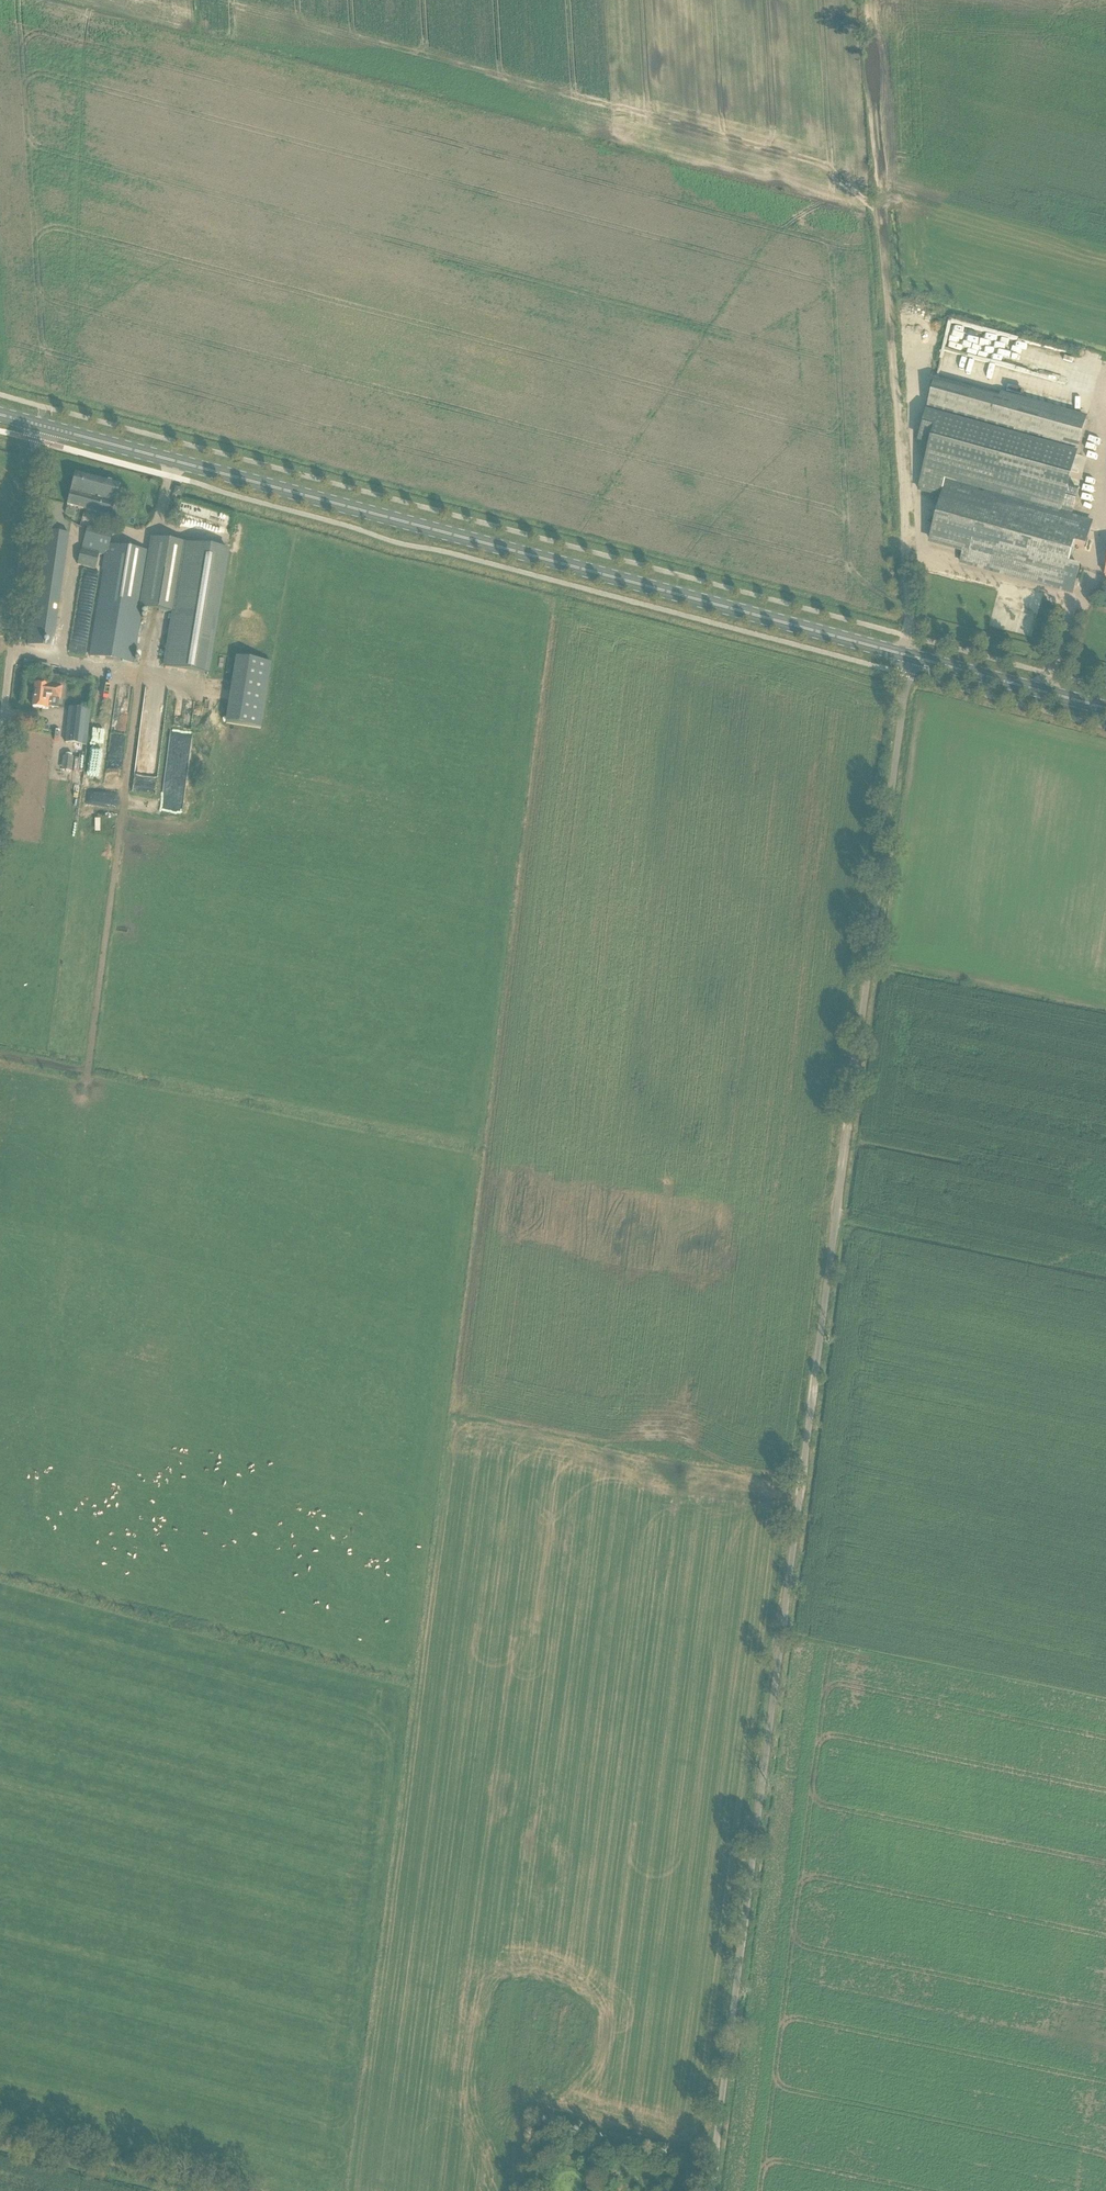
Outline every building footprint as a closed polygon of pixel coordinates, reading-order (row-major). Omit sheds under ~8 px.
[(925,415),(1077,457),(1088,417),(1000,393),(999,395),(935,377),(925,415)] [(1077,457),(925,415),(917,444),(929,447),(917,492),(941,499),(946,483),(1062,515),(1063,511),(1072,513),(1078,492),(1069,490),(1078,457),(1077,457)] [(67,505),(77,508),(111,517),(120,486),(75,474),(67,505)] [(963,550),(960,563),(1072,594),(1079,569),(1069,566),(1075,545),(1085,548),(1091,524),(1062,515),(946,483),(941,499),(930,541),(963,550)] [(90,657),(133,664),(142,608),(171,614),(163,669),(207,676),(227,550),(153,538),(151,552),(109,546),(112,534),(86,528),(77,565),(95,570),(99,554),(106,556),(90,657)] [(27,646),(51,649),(52,641),(54,641),(69,535),(43,532),(27,646)] [(272,664),(236,658),(225,723),(261,729),(272,664)] [(32,708),(43,709),(48,709),(50,698),(61,700),(63,688),(60,688),(62,676),(49,675),(48,686),(35,685),(32,708)] [(69,709),(65,743),(83,746),(87,711),(69,709)]
